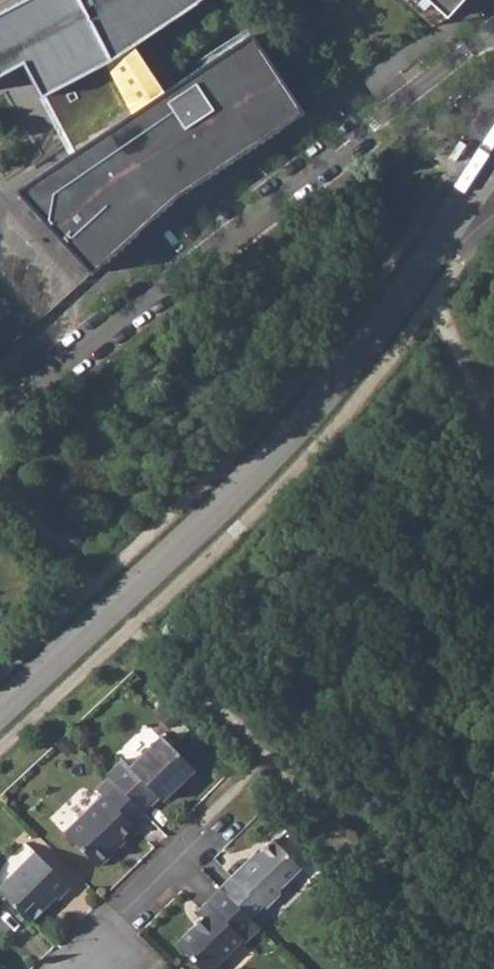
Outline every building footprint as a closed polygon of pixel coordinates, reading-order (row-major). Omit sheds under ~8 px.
[(104,138),(96,147),(22,200),(91,274),(145,225),(127,166),(183,130),(211,173),(303,113),(251,35),(162,93),(130,45),(199,0),(35,0),(0,23),(0,25),(115,122),(104,138)] [(35,0),(26,0),(0,13),(0,23),(35,0)] [(446,9),(455,0),(436,0),(446,9)] [(22,200),(96,147),(104,138),(115,122),(0,25),(0,73),(21,62),(69,156),(15,191),(22,200)] [(127,166),(145,225),(172,199),(211,173),(183,130),(127,166)] [(122,759),(106,775),(109,777),(143,812),(158,798),(161,801),(193,771),(160,736),(129,767),(122,759)] [(102,795),(63,831),(96,867),(114,851),(110,847),(120,837),(133,826),(131,824),(143,812),(109,777),(96,789),(102,795)] [(124,841),(120,837),(110,847),(114,851),(124,841)] [(300,869),(272,840),(258,854),(250,863),(248,861),(231,877),(220,889),(250,918),(263,906),(265,909),(280,895),(280,889),(300,869)] [(71,888),(35,852),(0,885),(0,893),(30,923),(54,896),(58,900),(71,888)] [(256,853),(248,861),(250,863),(258,854),(256,853)] [(200,968),(212,968),(228,953),(228,946),(237,937),(244,943),(259,928),(250,918),(220,889),(197,912),(203,917),(175,944),(200,968)]
